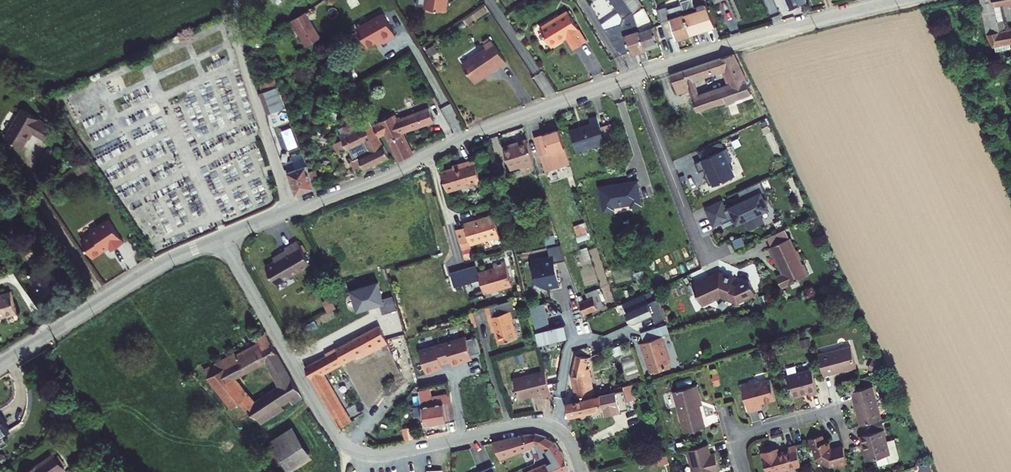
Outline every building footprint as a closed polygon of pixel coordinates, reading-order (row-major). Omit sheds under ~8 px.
[(624,18),(633,12),(625,0),(611,0),(624,18)] [(633,12),(637,17),(640,26),(641,32),(647,50),(661,45),(656,27),(646,10),(639,0),(625,0),(633,12)] [(692,35),(717,27),(708,7),(696,11),(693,0),(680,0),(681,3),(692,35)] [(987,2),(989,14),(993,34),(1001,50),(1010,48),(1010,36),(1007,37),(1002,11),(1009,9),(1007,0),(987,0),(987,2)] [(681,3),(660,9),(669,40),(677,37),(678,40),(692,35),(681,3)] [(311,8),(296,18),(313,43),(327,35),(311,8)] [(390,9),(364,23),(374,42),(388,34),(390,38),(403,32),(390,9)] [(566,11),(539,29),(551,47),(566,37),(574,48),(586,41),(566,11)] [(621,55),(631,52),(626,36),(641,32),(640,26),(637,17),(633,12),(624,18),(621,25),(605,30),(621,55)] [(632,55),(647,50),(641,32),(626,36),(631,52),(632,55)] [(498,35),(491,39),(493,42),(467,58),(478,76),(493,67),(495,69),(512,58),(498,35)] [(669,74),(676,94),(688,89),(689,91),(695,89),(692,78),(721,69),(727,87),(698,97),(692,99),(696,111),(711,106),(723,101),(723,103),(732,100),(731,98),(749,92),(744,81),(746,80),(735,57),(733,53),(681,70),(669,74)] [(493,67),(478,76),(480,78),(495,69),(493,67)] [(280,84),(260,91),(268,112),(287,105),(280,84)] [(689,91),(692,99),(698,97),(695,89),(689,91)] [(732,100),(723,103),(726,112),(754,102),(749,92),(731,98),(732,100)] [(55,121),(24,103),(8,131),(25,142),(34,127),(47,135),(55,121)] [(389,116),(378,120),(384,131),(391,128),(405,155),(416,150),(414,145),(405,127),(437,113),(433,104),(406,115),(405,113),(391,119),(389,116)] [(562,127),(569,149),(599,139),(599,141),(609,138),(604,123),(594,126),(590,113),(582,115),(584,122),(570,126),(570,125),(562,127)] [(371,124),(346,133),(351,144),(356,155),(360,165),(368,162),(369,164),(394,154),(387,135),(384,131),(378,120),(374,114),(371,116),(371,124)] [(536,132),(542,150),(551,147),(558,145),(552,126),(536,132)] [(520,138),(509,142),(516,161),(527,157),(520,138)] [(495,143),(503,166),(516,161),(509,142),(506,143),(504,140),(495,143)] [(551,147),(553,153),(560,151),(558,145),(551,147)] [(713,185),(714,187),(736,176),(729,163),(733,161),(727,148),(696,163),(700,172),(705,170),(707,174),(705,175),(711,186),(713,185)] [(553,153),(556,163),(563,161),(560,151),(553,153)] [(306,158),(304,152),(292,156),(293,158),(294,162),(306,158)] [(434,168),(439,187),(474,176),(467,155),(452,159),(453,162),(434,168)] [(293,158),(286,161),(297,192),(316,185),(306,158),(294,162),(293,158)] [(616,211),(615,208),(629,205),(630,209),(643,207),(642,203),(638,180),(599,187),(603,210),(603,213),(616,211)] [(730,210),(727,211),(723,201),(706,208),(714,227),(722,223),(723,224),(734,219),(737,226),(745,222),(749,230),(765,223),(762,215),(771,211),(764,195),(767,194),(761,182),(739,192),(743,201),(729,207),(730,210)] [(17,197),(16,210),(23,210),(24,198),(17,197)] [(460,223),(450,226),(456,247),(466,244),(465,241),(493,233),(487,211),(459,219),(460,223)] [(98,227),(87,233),(99,252),(116,241),(118,246),(131,238),(116,213),(97,224),(98,227)] [(0,224),(0,225),(8,237),(14,233),(6,221),(0,224)] [(575,224),(580,239),(590,235),(585,221),(575,224)] [(262,259),(272,277),(308,259),(295,234),(283,240),(284,243),(286,247),(278,251),(262,259)] [(770,247),(768,248),(776,267),(777,266),(781,274),(774,277),(779,288),(787,285),(795,281),(807,276),(802,265),(800,265),(798,260),(799,259),(795,251),(794,251),(789,239),(786,240),(770,247)] [(542,246),(545,257),(529,262),(535,284),(548,289),(559,285),(552,262),(563,259),(558,241),(542,246)] [(473,273),(479,293),(508,284),(502,261),(490,264),(491,268),(473,273)] [(751,293),(745,279),(732,284),(728,283),(730,277),(718,272),(718,273),(716,272),(707,276),(706,274),(689,282),(698,303),(716,294),(732,301),(751,293)] [(379,298),(374,283),(348,292),(355,312),(376,304),(381,303),(379,298)] [(19,285),(2,289),(1,286),(0,287),(0,314),(25,306),(19,285)] [(576,302),(580,313),(601,306),(595,287),(584,291),(587,299),(576,302)] [(626,320),(629,321),(648,313),(651,322),(661,318),(653,297),(643,302),(639,292),(620,301),(624,310),(622,311),(626,320)] [(331,294),(319,300),(324,310),(325,309),(336,304),(331,294)] [(394,309),(389,295),(379,298),(381,303),(376,304),(380,314),(394,309)] [(491,323),(497,342),(516,336),(507,308),(512,307),(509,297),(483,305),(486,314),(488,324),(491,323)] [(538,342),(538,343),(557,337),(565,335),(562,324),(549,327),(542,301),(528,305),(538,342)] [(342,419),(349,414),(320,367),(352,349),(354,352),(379,338),(375,332),(370,324),(359,331),(334,345),(304,363),(339,421),(342,419)] [(638,342),(648,372),(667,366),(657,335),(666,332),(663,324),(638,332),(641,341),(638,342)] [(234,348),(202,367),(206,375),(230,406),(239,399),(248,393),(232,373),(263,356),(273,374),(285,367),(262,329),(254,334),(257,339),(235,351),(234,348)] [(467,348),(474,345),(470,335),(462,337),(461,334),(418,348),(425,370),(436,366),(435,365),(442,362),(442,360),(448,358),(450,364),(462,360),(461,355),(468,352),(467,348)] [(817,365),(819,374),(852,366),(847,345),(814,353),(817,365)] [(569,376),(575,398),(590,394),(593,393),(589,380),(582,382),(581,376),(583,376),(584,372),(582,371),(585,358),(575,355),(569,376)] [(285,367),(273,374),(279,383),(290,376),(285,367)] [(782,374),(787,396),(804,392),(804,394),(814,392),(807,367),(782,374)] [(513,377),(518,396),(543,390),(544,395),(552,393),(545,368),(513,377)] [(736,383),(743,408),(756,405),(755,399),(771,395),(765,375),(736,383)] [(253,399),(247,402),(256,414),(258,412),(262,419),(283,404),(281,400),(287,396),(291,402),(301,395),(295,386),(296,385),(293,380),(290,376),(279,383),(253,399)] [(668,387),(679,429),(700,423),(694,402),(691,390),(694,390),(692,381),(668,387)] [(847,390),(856,424),(864,422),(877,419),(879,419),(870,384),(847,390)] [(415,389),(422,424),(445,420),(441,399),(426,402),(423,388),(415,389)] [(568,412),(568,414),(600,406),(608,404),(610,412),(627,407),(622,389),(590,396),(590,394),(575,398),(576,400),(566,402),(568,412)] [(248,393),(239,399),(244,405),(247,402),(253,399),(248,393)] [(450,398),(441,399),(445,420),(453,418),(450,398)] [(12,421),(0,401),(0,429),(12,421)] [(600,406),(602,414),(610,412),(608,404),(600,406)] [(877,419),(864,422),(867,432),(879,429),(877,419)] [(291,422),(268,437),(288,468),(311,453),(291,422)] [(499,455),(535,439),(543,432),(539,429),(493,438),(499,455)] [(860,442),(864,459),(883,454),(884,462),(891,460),(894,457),(889,440),(882,442),(879,429),(867,432),(854,435),(856,443),(860,442)] [(553,438),(543,432),(535,439),(543,448),(553,438)] [(803,437),(805,446),(809,445),(812,456),(823,459),(832,457),(833,461),(841,459),(837,443),(826,446),(824,446),(822,445),(821,441),(817,442),(815,434),(803,437)] [(543,448),(553,460),(523,471),(558,471),(568,468),(563,454),(560,452),(553,438),(543,448)] [(688,471),(710,471),(709,468),(708,461),(707,459),(711,458),(708,449),(704,450),(702,441),(681,447),(688,471)] [(761,471),(762,471),(795,463),(790,444),(782,446),(782,449),(775,451),(768,453),(766,447),(755,450),(761,471)] [(26,471),(56,471),(65,466),(56,452),(26,471)] [(496,471),(491,461),(475,468),(477,471),(496,471)]
